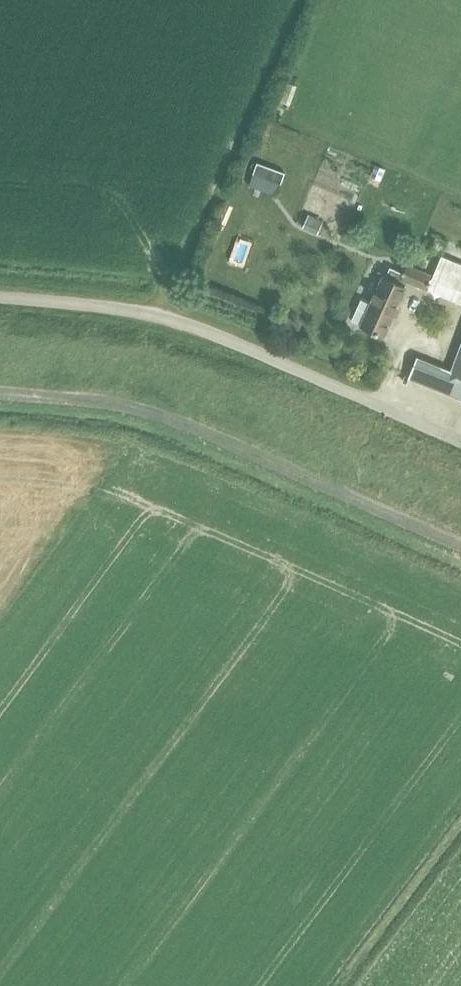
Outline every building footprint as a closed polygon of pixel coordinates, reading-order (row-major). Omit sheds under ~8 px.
[(258,162),(253,175),(281,185),(286,172),(258,162)] [(381,179),(385,169),(376,165),(371,175),(381,179)] [(345,218),(354,195),(318,182),(310,206),(345,218)] [(311,217),(307,226),(321,233),(325,223),(311,217)] [(352,319),(385,333),(409,278),(460,300),(460,262),(443,254),(435,273),(410,262),(406,272),(392,266),(388,275),(385,274),(373,302),(362,297),(352,319)] [(452,372),(421,360),(415,377),(460,395),(460,348),(452,372)]
